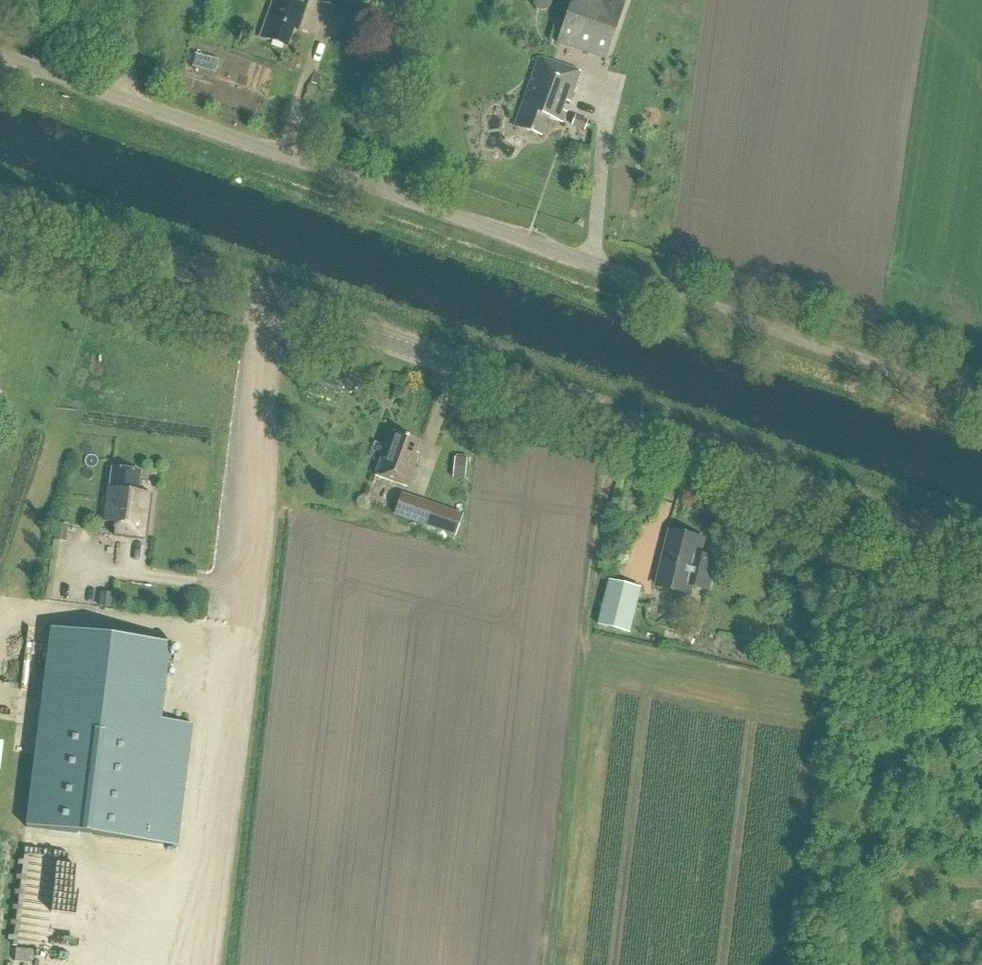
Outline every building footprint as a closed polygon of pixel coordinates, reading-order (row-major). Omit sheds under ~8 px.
[(309,0),(274,0),(261,39),(288,48),(293,31),(298,32),(309,0)] [(342,0),(321,0),(319,4),(338,10),(342,0)] [(338,10),(349,14),(354,0),(342,0),(338,10)] [(532,1),(533,7),(538,12),(545,12),(550,8),(551,2),(551,0),(532,0),(532,1)] [(627,0),(571,0),(556,44),(606,61),(627,0)] [(570,104),(580,75),(537,60),(514,128),(542,138),(547,121),(563,126),(567,114),(562,113),(565,103),(570,104)] [(585,132),(588,121),(575,117),(572,128),(585,132)] [(405,485),(416,453),(414,452),(417,441),(393,432),(383,460),(380,459),(375,474),(405,485)] [(455,457),(452,478),(464,479),(467,459),(455,457)] [(108,490),(105,490),(102,524),(115,525),(114,538),(145,541),(150,494),(136,493),(138,473),(110,470),(108,490)] [(426,526),(433,507),(401,496),(394,516),(426,526)] [(752,536),(754,529),(731,523),(728,531),(742,535),(742,533),(752,536)] [(708,589),(715,560),(698,556),(702,540),(671,532),(658,587),(689,595),(691,585),(708,589)] [(610,582),(599,629),(632,637),(643,590),(610,582)] [(101,593),(99,607),(112,608),(114,594),(101,593)] [(55,625),(35,824),(186,839),(198,720),(166,716),(174,637),(55,625)]
